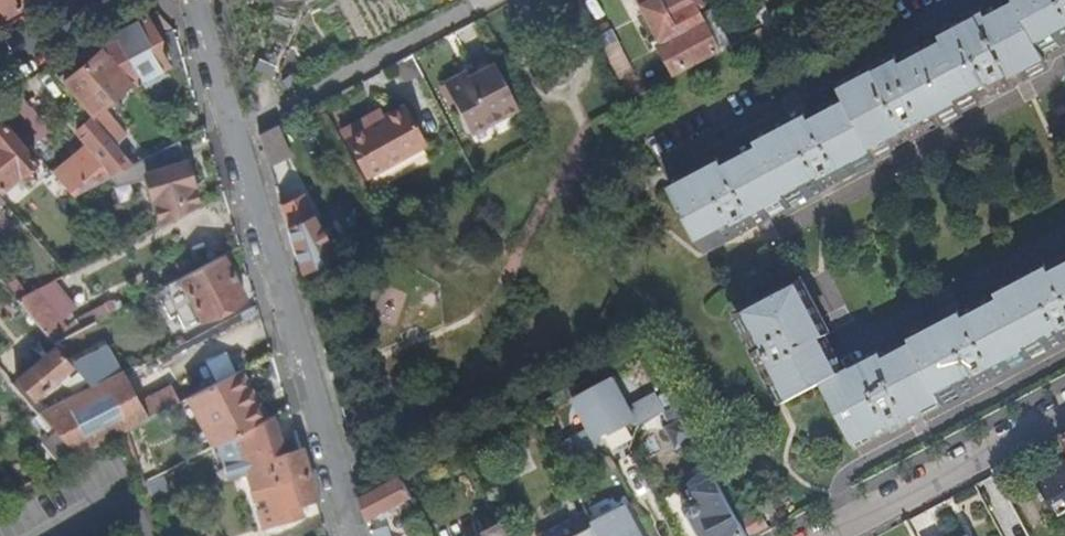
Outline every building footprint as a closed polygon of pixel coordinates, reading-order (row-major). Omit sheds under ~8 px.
[(20,13),(13,0),(0,0),(0,24),(20,13)] [(20,13),(44,0),(13,0),(20,13)] [(665,0),(642,0),(663,40),(660,42),(679,78),(700,66),(665,0)] [(700,66),(712,60),(734,48),(715,12),(696,21),(692,14),(695,12),(689,0),(665,0),(700,66)] [(672,193),(706,254),(741,235),(742,237),(753,232),(794,210),(793,207),(824,191),(828,189),(829,191),(881,163),(877,156),(911,137),(913,139),(964,111),(963,109),(997,91),(998,93),(1023,80),(1049,66),(1044,56),(1064,44),(1064,0),(1015,0),(1018,7),(991,21),(988,17),(944,40),(947,45),(905,68),(902,63),(887,71),(844,94),(849,104),(815,123),(812,118),(791,130),(760,147),(762,151),(728,170),(725,165),(672,193)] [(776,27),(767,9),(760,13),(768,30),(776,27)] [(147,19),(99,45),(105,51),(134,84),(136,87),(170,68),(158,47),(162,44),(147,19)] [(105,51),(64,86),(94,121),(117,147),(126,139),(103,111),(134,84),(105,51)] [(397,62),(402,81),(420,76),(415,57),(397,62)] [(472,135),(520,109),(497,66),(471,79),(465,77),(446,87),(472,135)] [(20,97),(0,113),(31,148),(50,131),(20,97)] [(372,128),(367,121),(344,134),(370,179),(426,147),(406,109),(387,120),(372,128)] [(382,113),(367,121),(372,128),(387,120),(382,113)] [(91,149),(57,178),(75,199),(112,179),(134,168),(117,147),(94,121),(78,135),(91,149)] [(6,125),(0,131),(0,189),(4,194),(39,164),(6,125)] [(260,137),(267,162),(290,150),(278,127),(260,137)] [(163,227),(201,207),(181,144),(134,168),(112,179),(116,187),(147,178),(163,227)] [(303,276),(337,258),(315,217),(289,231),(303,276)] [(245,301),(224,259),(181,280),(203,323),(245,301)] [(803,287),(742,320),(760,355),(758,356),(786,407),(823,388),(857,450),(892,431),(894,434),(917,421),(944,407),(942,404),(977,386),(979,388),(1031,360),(1030,357),(1064,339),(1064,340),(1064,267),(1052,274),(1049,269),(997,296),(1000,301),(964,321),(960,315),(943,325),(910,343),(913,348),(886,362),(882,357),(844,376),(826,342),(830,339),(824,327),(803,287)] [(409,293),(371,280),(359,315),(397,328),(409,293)] [(36,293),(18,302),(21,305),(42,330),(55,345),(96,324),(118,312),(113,303),(77,322),(68,329),(36,293)] [(30,339),(42,330),(21,305),(8,315),(30,339)] [(74,368),(91,388),(93,389),(123,373),(96,324),(55,345),(58,348),(74,368)] [(35,401),(74,368),(58,348),(18,382),(35,401)] [(55,433),(77,458),(128,431),(148,422),(123,373),(93,389),(91,388),(40,415),(55,433)] [(259,425),(234,377),(190,400),(216,449),(219,447),(259,425)] [(666,415),(667,415),(658,398),(632,411),(617,383),(618,382),(617,380),(614,382),(615,383),(579,403),(578,401),(575,403),(576,404),(577,404),(593,432),(566,446),(576,463),(593,454),(598,455),(604,438),(628,425),(640,430),(642,427),(666,415)] [(142,404),(150,420),(181,404),(172,388),(142,404)] [(686,420),(679,408),(667,415),(666,415),(672,428),(686,420)] [(272,418),(259,425),(219,447),(224,465),(243,460),(254,502),(275,490),(275,487),(309,477),(302,452),(283,458),(272,418)] [(702,451),(686,420),(672,428),(668,430),(679,451),(691,445),(695,454),(702,451)] [(43,443),(62,466),(77,458),(55,433),(43,443)] [(1037,481),(1058,520),(1064,517),(1064,467),(1037,481)] [(147,469),(140,471),(145,487),(152,483),(147,469)] [(714,473),(709,474),(696,481),(692,486),(699,498),(698,499),(699,500),(692,504),(691,511),(694,517),(698,518),(703,526),(700,534),(702,535),(748,535),(714,473)] [(275,490),(254,502),(262,529),(301,518),(299,507),(316,502),(309,477),(275,487),(275,490)] [(402,479),(369,497),(362,500),(370,524),(414,501),(402,479)] [(595,529),(598,534),(599,535),(636,535),(624,514),(595,529)] [(770,529),(762,515),(744,524),(751,535),(757,535),(770,529)] [(505,525),(485,535),(511,535),(505,525)]
